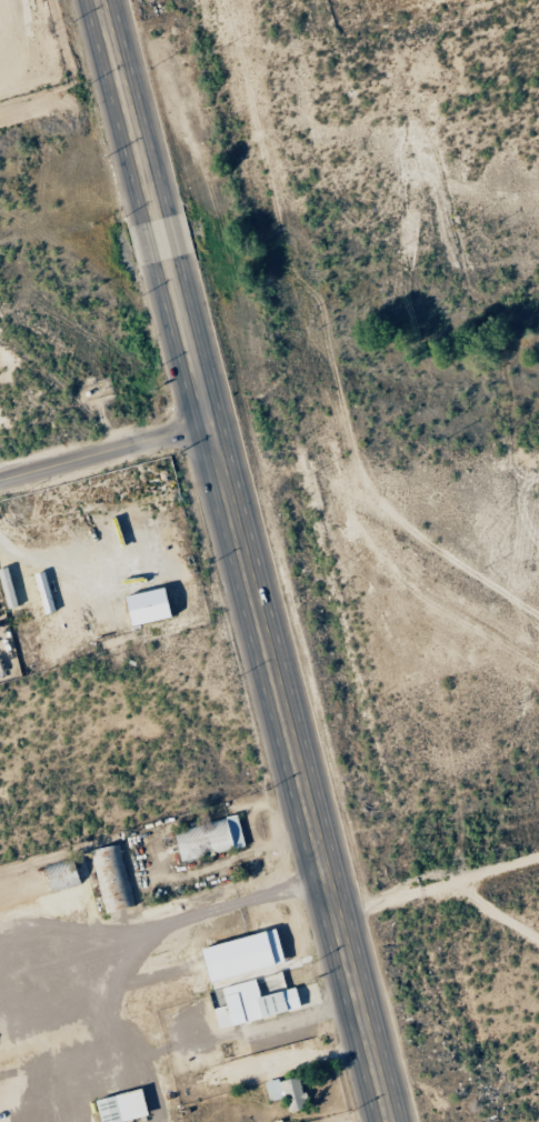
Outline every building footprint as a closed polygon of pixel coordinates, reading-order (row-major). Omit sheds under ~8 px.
[(4,609),(16,605),(6,566),(0,568),(0,594),(4,609)] [(52,611),(42,571),(31,574),(42,613),(52,611)] [(163,586),(120,597),(127,626),(170,616),(163,586)] [(243,847),(235,815),(169,832),(177,863),(243,847)] [(119,843),(89,849),(99,899),(114,895),(113,892),(129,889),(119,843)] [(40,870),(50,894),(78,883),(68,859),(40,870)] [(196,946),(204,979),(280,961),(273,929),(196,946)] [(209,978),(210,988),(254,979),(257,994),(282,989),(277,964),(209,978)] [(297,1009),(292,987),(257,996),(253,980),(209,990),(217,1027),(297,1009)] [(286,1111),(303,1107),(295,1074),(262,1083),(267,1102),(282,1098),(286,1111)] [(145,1115),(138,1088),(91,1099),(97,1121),(118,1121),(145,1115)]
